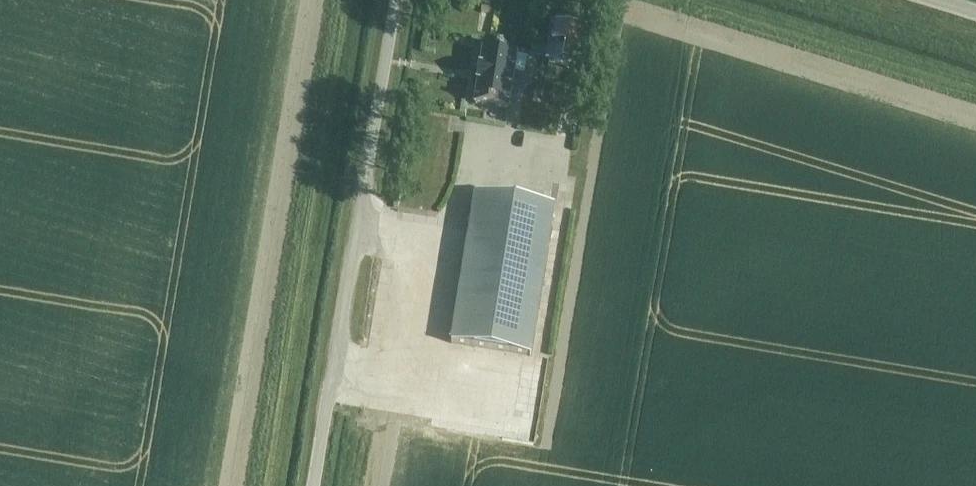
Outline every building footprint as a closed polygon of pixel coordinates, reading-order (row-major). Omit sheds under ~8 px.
[(555,22),(552,40),(565,42),(562,60),(579,63),(586,27),(555,22)] [(477,84),(474,105),(508,110),(517,54),(482,48),(479,69),(478,69),(475,84),(477,84)] [(555,208),(535,204),(477,195),(453,341),(531,354),(555,208)]
